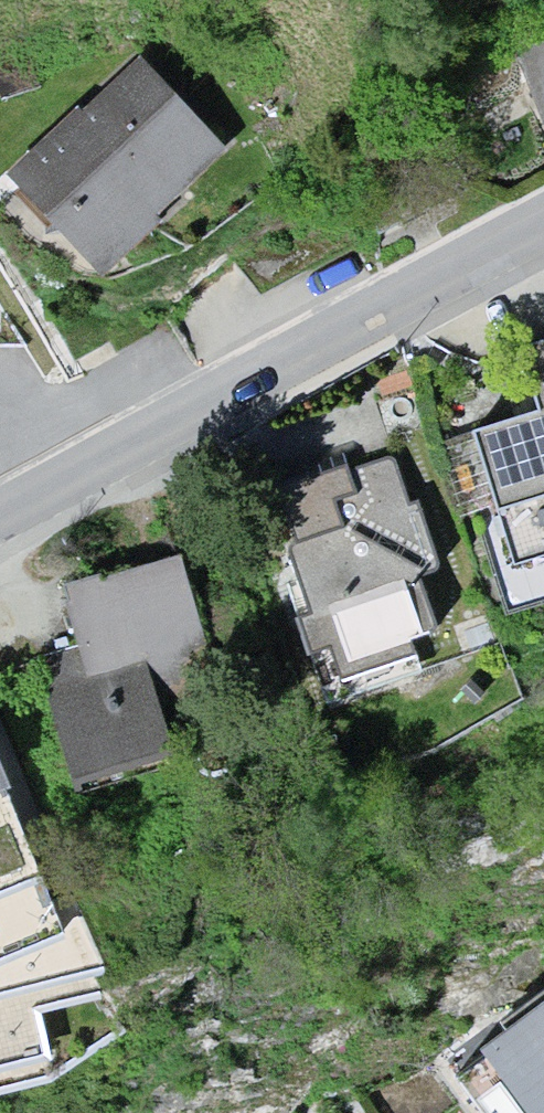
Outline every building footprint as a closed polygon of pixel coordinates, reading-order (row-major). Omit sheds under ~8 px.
[(522,48),(543,106),(543,40),(522,48)] [(253,151),(158,50),(25,174),(120,275),(253,151)] [(476,426),(531,586),(543,581),(543,402),(476,426)] [(461,579),(417,441),(287,483),(347,668),(453,633),(437,586),(461,579)] [(198,537),(71,583),(97,653),(52,656),(106,805),(209,768),(189,715),(254,691),(198,537)] [(63,1062),(58,999),(137,972),(0,734),(0,1075),(63,1062)] [(502,1049),(543,1102),(543,1016),(502,1049)]
